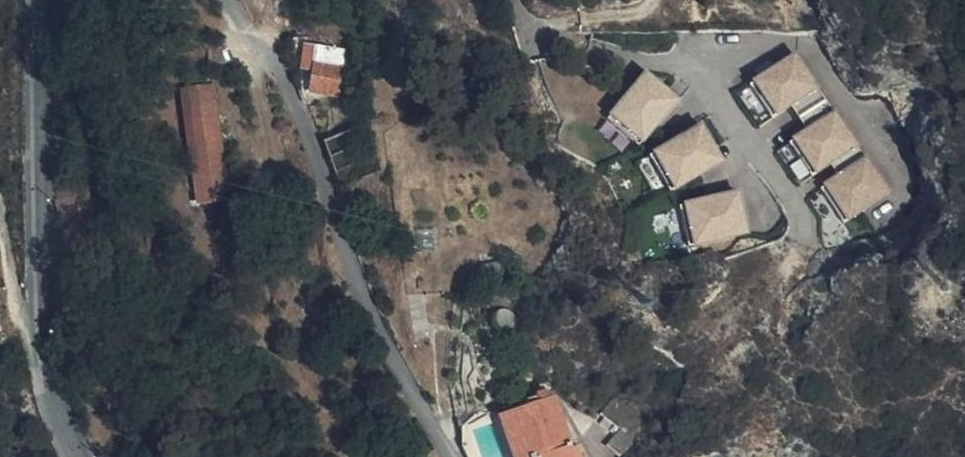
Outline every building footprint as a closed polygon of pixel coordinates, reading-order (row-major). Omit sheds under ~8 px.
[(342,96),(347,50),(320,47),(320,43),(299,42),(296,70),(303,93),(342,96)] [(800,51),(754,81),(777,118),(823,89),(800,51)] [(646,69),(611,113),(646,140),(681,97),(646,69)] [(183,87),(191,163),(221,159),(213,84),(183,87)] [(841,108),(795,138),(818,175),(864,145),(841,108)] [(702,123),(654,153),(677,190),(725,160),(702,123)] [(871,153),(825,182),(848,219),(894,190),(871,153)] [(221,159),(191,163),(195,199),(226,196),(221,159)] [(740,189),(686,202),(695,244),(750,232),(740,189)] [(614,456),(624,456),(640,435),(636,431),(646,418),(631,407),(628,411),(615,400),(601,419),(620,434),(608,453),(614,456)] [(556,403),(555,403),(506,420),(517,456),(574,456),(572,452),(556,403)] [(497,418),(466,418),(460,454),(462,456),(477,456),(471,438),(492,431),(500,456),(505,456),(503,446),(500,433),(498,423),(497,418)] [(503,446),(506,456),(517,456),(506,420),(498,423),(500,433),(503,446)]
